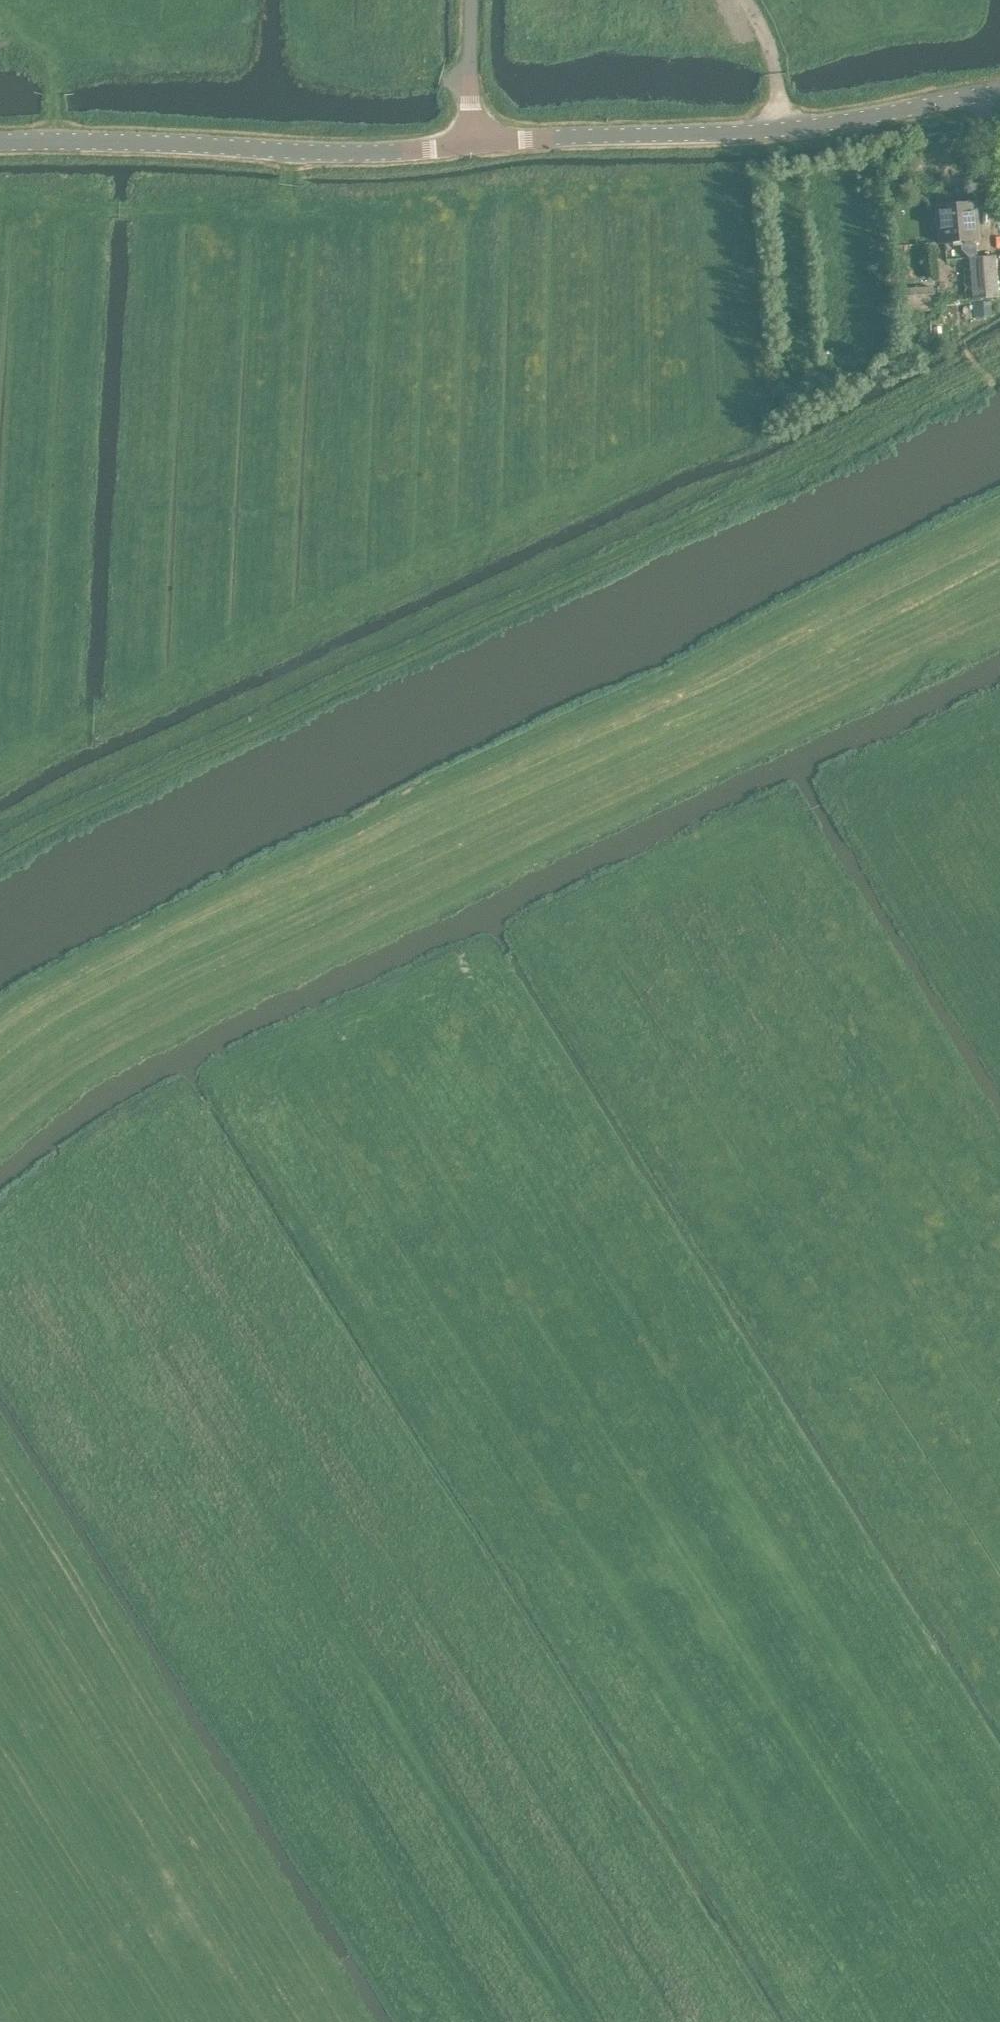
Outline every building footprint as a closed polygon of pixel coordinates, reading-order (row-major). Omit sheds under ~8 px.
[(976,201),(934,204),(937,244),(979,240),(976,201)] [(995,255),(968,257),(972,299),(998,296),(995,255)] [(932,300),(931,285),(903,287),(905,302),(932,300)] [(973,301),(974,316),(992,315),(991,300),(973,301)]
